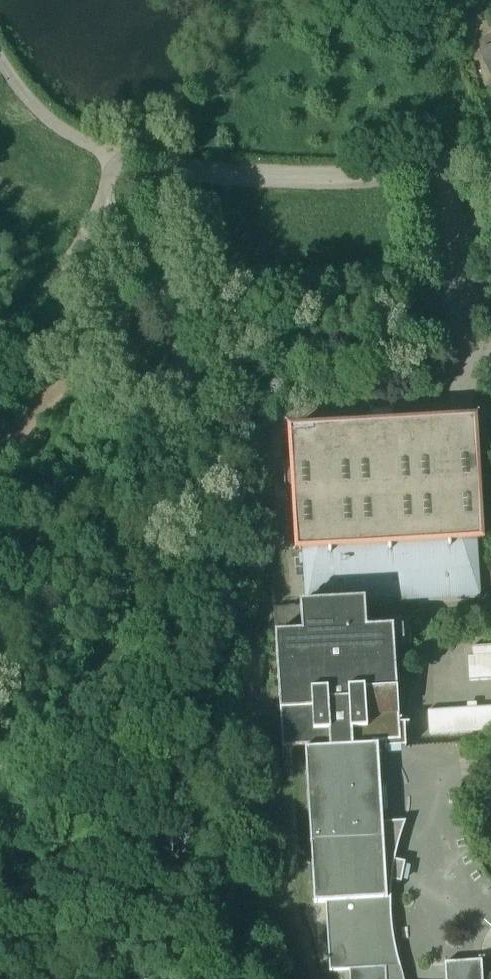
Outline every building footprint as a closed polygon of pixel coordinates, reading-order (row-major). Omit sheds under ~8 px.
[(474,420),(293,430),(300,544),(303,544),(476,535),(480,534),(474,420)] [(476,535),(303,544),(306,604),(365,601),(480,594),(476,535)] [(306,604),(300,604),(302,634),(276,635),(283,750),(309,748),(309,751),(374,748),(374,745),(385,744),(386,749),(407,748),(405,723),(398,723),(393,627),(366,629),(365,601),(306,604)] [(468,658),(469,682),(490,680),(490,657),(468,658)] [(427,711),(429,737),(490,732),(490,707),(427,711)] [(305,752),(314,904),(325,904),(329,972),(350,971),(350,978),(403,978),(402,974),(394,941),(391,912),(392,882),(401,884),(405,863),(395,861),(401,839),(384,840),(379,747),(374,748),(305,752)] [(481,962),(444,965),(445,978),(482,978),(481,962)]
